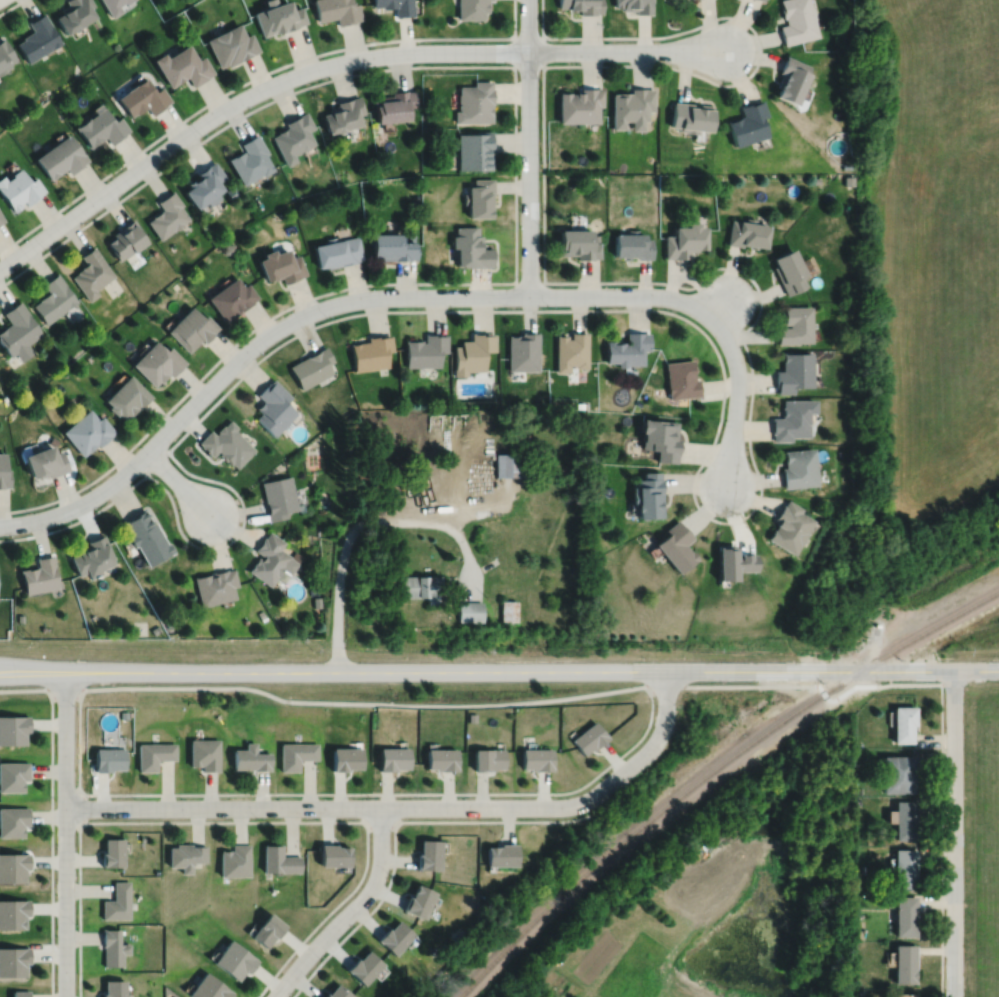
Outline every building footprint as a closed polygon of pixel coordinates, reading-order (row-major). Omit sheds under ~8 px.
[(57,24),(56,25),(62,36),(69,31),(70,33),(83,25),(82,24),(92,18),(87,8),(92,5),(89,0),(63,0),(65,4),(58,9),(60,13),(53,17),(57,24)] [(109,18),(120,11),(116,5),(123,2),(124,4),(131,0),(99,0),(109,18)] [(261,36),(274,32),(274,34),(285,30),(285,31),(298,26),(298,25),(306,22),(301,7),(292,10),(289,1),(277,5),(275,0),(263,0),(266,7),(259,9),(260,10),(253,13),(261,36)] [(318,22),(336,18),(338,26),(355,22),(354,20),(361,19),(357,3),(352,4),(351,0),(313,0),(318,22)] [(372,7),(381,6),(381,9),(394,8),(394,17),(413,15),(412,1),(411,1),(411,0),(371,0),(372,7)] [(457,19),(483,18),(483,12),(488,11),(487,0),(457,0),(457,19)] [(556,8),(565,8),(565,12),(570,12),(570,10),(577,10),(577,15),(593,15),(593,13),(601,13),(601,0),(556,0),(556,8)] [(613,7),(620,7),(620,11),(634,10),(634,14),(650,14),(650,0),(613,0),(613,7)] [(780,7),(778,7),(781,18),(783,18),(785,24),(777,26),(782,45),(816,37),(807,0),(778,0),(780,7)] [(25,22),(31,31),(20,37),(21,39),(13,44),(25,64),(60,43),(42,12),(25,22)] [(205,40),(218,68),(225,64),(227,66),(259,51),(250,33),(245,36),(239,23),(205,40)] [(8,68),(6,64),(14,59),(1,37),(0,38),(0,72),(8,68)] [(151,60),(169,88),(185,77),(192,87),(207,78),(206,77),(213,72),(202,56),(197,60),(187,44),(166,58),(162,53),(151,60)] [(775,94),(794,103),(809,69),(807,68),(810,63),(785,52),(778,69),(781,71),(776,84),(777,84),(774,91),(776,92),(775,94)] [(115,99),(129,117),(134,113),(135,115),(145,107),(151,116),(165,106),(164,105),(170,101),(160,87),(154,92),(144,78),(115,99)] [(459,84),(459,91),(458,91),(458,100),(459,100),(459,102),(458,102),(458,106),(460,106),(460,108),(455,108),(455,120),(492,120),(492,101),(494,101),(494,85),(492,85),(492,78),(475,78),(475,83),(459,84)] [(557,89),(557,119),(597,119),(597,103),(601,103),(601,87),(594,87),(594,85),(579,85),(579,89),(574,89),(574,91),(569,91),(569,89),(557,89)] [(611,90),(611,125),(623,125),(623,117),(630,117),(630,126),(642,126),(642,117),(646,117),(646,108),(653,108),(653,86),(644,86),(630,86),(630,90),(628,90),(628,89),(618,89),(618,90),(611,90)] [(373,95),(376,120),(409,116),(408,106),(416,106),(414,88),(406,89),(406,88),(391,89),(391,93),(373,95)] [(322,112),(327,129),(334,127),(334,129),(349,125),(349,123),(360,120),(358,112),(363,110),(359,93),(336,99),(337,103),(328,105),(329,110),(322,112)] [(726,119),(734,144),(768,133),(762,115),(767,113),(762,97),(755,99),(755,98),(739,103),(742,113),(726,119)] [(673,99),(670,123),(678,124),(678,128),(696,130),(697,125),(710,127),(713,103),(673,99)] [(72,128),(87,149),(103,137),(110,146),(124,135),(123,134),(129,130),(119,117),(113,121),(103,108),(87,119),(86,118),(72,128)] [(271,134),(285,163),(296,157),(293,152),(308,144),(307,144),(314,140),(307,128),(313,125),(305,109),(284,120),(286,124),(276,129),(277,131),(271,134)] [(458,131),(459,168),(492,167),(492,149),(494,149),(493,129),(476,129),(476,131),(458,131)] [(227,156),(242,182),(262,171),(262,172),(273,166),(265,152),(267,150),(256,131),(240,141),(245,151),(244,152),(242,148),(227,156)] [(33,160),(48,181),(64,169),(69,175),(82,165),(82,164),(87,160),(68,134),(33,160)] [(182,188),(195,205),(205,198),(208,203),(220,195),(217,190),(222,186),(218,180),(225,175),(214,159),(208,163),(208,162),(195,171),(198,174),(193,178),(192,176),(186,180),(188,183),(182,188)] [(11,213),(20,206),(19,204),(22,201),(25,206),(39,196),(38,195),(44,191),(34,178),(29,182),(19,168),(9,176),(10,178),(5,181),(1,176),(0,177),(0,198),(11,213)] [(843,174),(843,183),(853,183),(853,174),(843,174)] [(474,176),(474,183),(469,183),(469,191),(464,191),(464,201),(469,201),(469,214),(492,214),(492,208),(493,208),(493,191),(494,191),(494,176),(474,176)] [(225,189),(230,197),(239,191),(233,183),(225,189)] [(146,219),(159,238),(189,217),(180,204),(183,203),(172,188),(156,199),(161,207),(150,214),(151,215),(146,219)] [(731,217),(727,242),(742,245),(742,242),(750,243),(749,246),(757,247),(757,244),(766,245),(770,222),(755,220),(756,217),(745,215),(745,218),(739,217),(739,218),(731,217)] [(106,240),(111,247),(110,248),(117,258),(123,254),(124,255),(146,239),(140,231),(142,230),(132,217),(112,232),(114,235),(106,240)] [(664,233),(664,256),(689,256),(689,250),(697,250),(697,246),(706,246),(706,224),(699,224),(699,219),(687,219),(687,223),(673,223),(673,233),(664,233)] [(456,225),(456,233),(453,233),(453,245),(457,245),(457,253),(456,253),(456,264),(468,264),(468,265),(493,265),(493,254),(495,254),(495,246),(483,246),(483,233),(479,233),(479,224),(456,225)] [(558,227),(559,253),(575,253),(575,257),(592,257),(592,256),(599,256),(599,240),(590,240),(590,226),(558,227)] [(613,231),(614,254),(621,254),(622,257),(629,257),(629,254),(636,253),(636,257),(652,257),(651,237),(644,237),(644,230),(613,231)] [(373,231),(373,254),(380,254),(380,258),(410,258),(410,257),(416,257),(416,239),(414,239),(414,232),(408,232),(408,239),(401,239),(401,231),(373,231)] [(313,243),(318,265),(326,263),(326,267),(356,260),(355,259),(363,257),(358,234),(344,237),(344,236),(336,238),(336,234),(326,237),(326,240),(313,243)] [(223,243),(223,252),(234,252),(234,243),(223,243)] [(70,275),(88,299),(98,292),(95,288),(114,274),(93,245),(80,254),(85,261),(79,265),(80,266),(75,270),(76,271),(70,275)] [(258,257),(266,278),(272,275),(274,278),(281,275),(284,282),(307,273),(299,253),(291,255),(287,245),(275,250),(273,246),(263,250),(264,254),(258,257)] [(773,255),(777,263),(773,265),(786,293),(806,284),(802,274),(806,271),(794,246),(773,255)] [(31,304),(44,322),(77,299),(56,271),(41,282),(47,290),(37,298),(38,299),(31,304)] [(207,295),(224,320),(253,301),(252,299),(258,295),(248,281),(243,284),(236,275),(207,295)] [(9,355),(14,351),(19,359),(32,350),(26,342),(41,332),(19,299),(2,311),(9,322),(0,328),(0,342),(9,355)] [(165,329),(187,351),(200,338),(203,341),(218,326),(205,313),(203,316),(191,304),(165,329)] [(783,305),(783,322),(789,322),(789,325),(776,326),(776,342),(798,342),(798,340),(812,340),(811,304),(783,305)] [(508,334),(508,369),(539,369),(539,330),(522,330),(522,334),(508,334)] [(556,333),(557,370),(570,370),(570,363),(577,363),(577,366),(588,366),(588,330),(571,330),(571,337),(567,337),(567,333),(556,333)] [(454,344),(454,374),(467,374),(467,370),(485,369),(485,349),(495,349),(495,332),(488,332),(488,331),(472,331),(472,339),(461,339),(461,344),(454,344)] [(606,339),(606,361),(618,360),(618,365),(627,365),(627,363),(644,363),(644,349),(650,349),(650,331),(627,331),(627,340),(616,340),(616,339),(606,339)] [(405,338),(406,365),(440,365),(440,350),(447,350),(447,332),(440,333),(440,332),(424,332),(424,341),(422,341),(422,338),(405,338)] [(350,342),(353,370),(388,365),(385,350),(392,349),(390,333),(383,334),(383,333),(367,335),(367,340),(350,342)] [(130,363),(152,384),(157,379),(159,381),(167,373),(165,372),(166,371),(170,376),(185,361),(169,345),(165,349),(154,338),(130,363)] [(287,365),(300,388),(331,371),(327,363),(333,360),(325,345),(287,365)] [(775,369),(775,385),(776,385),(776,392),(793,392),(793,385),(813,385),(812,351),(781,351),(782,369),(775,369)] [(666,361),(670,398),(702,394),(700,377),(695,378),(694,369),(696,369),(694,357),(666,361)] [(129,373),(103,399),(109,404),(107,406),(115,414),(117,412),(123,418),(128,413),(129,414),(136,407),(136,406),(137,404),(140,406),(151,395),(129,373)] [(253,417),(271,435),(295,412),(284,400),(289,395),(272,377),(267,382),(266,381),(255,393),(261,399),(254,406),(259,411),(253,417)] [(771,416),(771,432),(773,432),(773,440),(791,440),(791,436),(809,436),(809,411),(816,411),(816,398),(782,398),(783,405),(781,405),(781,416),(771,416)] [(62,430),(82,455),(97,443),(99,445),(116,431),(102,415),(98,418),(90,407),(62,430)] [(641,417),(640,431),(642,431),(641,448),(657,449),(656,460),(676,462),(677,454),(678,454),(679,437),(676,437),(677,421),(645,418),(645,417),(641,417)] [(196,441),(199,444),(199,445),(207,453),(207,452),(210,455),(216,450),(218,452),(217,453),(223,460),(225,459),(229,463),(230,462),(235,467),(254,449),(234,429),(236,426),(228,419),(222,424),(215,430),(216,431),(214,433),(209,428),(196,441)] [(23,454),(32,476),(37,474),(38,476),(48,473),(49,476),(69,469),(62,450),(56,452),(52,444),(23,454)] [(783,450),(785,466),(781,467),(783,487),(817,484),(814,447),(783,450)] [(10,486),(9,469),(6,469),(6,452),(0,452),(0,486),(10,486)] [(495,452),(495,475),(519,475),(519,474),(529,474),(529,453),(519,453),(519,452),(495,452)] [(643,471),(643,478),(636,478),(636,485),(632,485),(632,504),(636,504),(637,517),(662,517),(661,478),(659,478),(659,471),(643,471)] [(260,481),(268,520),(287,516),(286,511),(297,508),(290,474),(260,481)] [(787,499),(783,504),(782,503),(774,517),(778,519),(775,524),(776,524),(773,529),(772,528),(767,538),(794,554),(814,520),(800,511),(802,508),(787,499)] [(123,521),(131,535),(128,536),(134,546),(137,544),(148,565),(174,551),(169,542),(167,543),(155,521),(153,523),(145,508),(129,516),(129,518),(123,521)] [(676,519),(664,529),(668,533),(654,544),(678,573),(697,558),(690,549),(690,550),(684,543),(692,537),(682,524),(681,525),(676,519)] [(249,570),(271,586),(281,572),(282,573),(285,569),(292,574),(299,562),(291,557),(292,556),(281,548),(286,541),(270,530),(265,537),(264,536),(255,549),(264,556),(262,559),(259,556),(249,570)] [(70,556),(78,575),(87,572),(89,578),(101,573),(100,570),(115,563),(110,550),(111,550),(104,533),(87,541),(89,545),(77,550),(78,552),(70,556)] [(717,544),(717,580),(736,580),(736,570),(756,570),(756,553),(749,553),(739,553),(736,553),(736,547),(735,547),(735,544),(717,544)] [(20,569),(25,594),(59,586),(54,566),(55,565),(53,554),(36,557),(38,566),(31,567),(20,569)] [(194,576),(201,606),(236,598),(234,586),(239,585),(235,568),(228,569),(227,568),(194,576)] [(400,575),(400,597),(426,596),(426,603),(437,603),(437,586),(441,586),(441,575),(400,575)] [(313,597),(314,606),(322,606),(321,596),(313,597)] [(501,599),(500,620),(515,621),(516,600),(501,599)] [(457,601),(457,621),(482,621),(482,601),(457,601)] [(257,612),(262,621),(267,618),(262,609),(257,612)] [(893,707),(893,711),(888,711),(888,724),(893,724),(893,743),(913,742),(912,725),(915,725),(915,707),(893,707)] [(24,742),(24,729),(28,729),(28,712),(0,712),(0,742),(24,742)] [(467,713),(467,721),(475,721),(475,712),(467,713)] [(571,740),(584,756),(591,750),(592,752),(608,739),(594,721),(571,740)] [(189,740),(189,766),(200,766),(200,765),(201,765),(201,771),(219,771),(219,740),(189,740)] [(232,750),(233,769),(253,769),(253,770),(270,770),(270,753),(255,754),(255,742),(245,742),(245,749),(232,750)] [(137,744),(138,772),(156,771),(156,760),(175,759),(175,743),(137,744)] [(280,743),(281,771),(299,771),(299,759),(318,759),(317,743),(280,743)] [(332,748),(332,772),(348,772),(348,770),(362,770),(362,748),(332,748)] [(380,748),(380,771),(396,771),(396,769),(409,769),(409,748),(380,748)] [(94,749),(94,772),(110,772),(110,770),(123,770),(123,749),(94,749)] [(427,749),(427,769),(436,769),(436,771),(458,771),(458,749),(427,749)] [(474,749),(474,772),(490,772),(490,770),(495,770),(495,769),(503,769),(503,749),(474,749)] [(521,749),(521,769),(531,769),(531,771),(552,771),(552,749),(521,749)] [(882,756),(883,794),(914,793),(913,771),(915,771),(915,756),(882,756)] [(22,788),(22,778),(22,777),(28,777),(28,759),(0,759),(0,788),(22,788)] [(894,797),(894,807),(887,807),(887,819),(894,819),(894,837),(915,837),(916,798),(894,797)] [(23,834),(23,824),(22,824),(22,823),(28,823),(28,805),(0,805),(0,834),(23,834)] [(101,835),(101,849),(99,849),(99,865),(121,865),(121,835),(101,835)] [(420,837),(419,850),(417,850),(416,867),(439,868),(440,838),(420,837)] [(486,843),(486,863),(516,862),(516,840),(500,841),(500,843),(486,843)] [(166,844),(166,864),(179,864),(179,871),(189,871),(189,860),(204,860),(204,843),(189,843),(189,841),(173,841),(173,844),(166,844)] [(318,841),(318,863),(348,863),(348,843),(334,843),(334,841),(318,841)] [(218,847),(218,873),(247,874),(248,842),(230,842),(230,848),(229,848),(229,847),(218,847)] [(262,842),(261,870),(299,870),(299,854),(280,854),(281,842),(262,842)] [(894,846),(894,885),(915,885),(915,846),(894,846)] [(24,880),(24,866),(28,866),(28,850),(0,850),(0,880),(24,880)] [(100,898),(100,916),(128,916),(127,879),(111,879),(111,898),(100,898)] [(416,881),(410,894),(408,893),(402,908),(423,917),(435,890),(416,881)] [(883,892),(883,904),(892,905),(892,892),(883,892)] [(894,894),(894,934),(915,934),(915,894),(894,894)] [(24,926),(25,913),(28,913),(28,897),(0,897),(0,926),(24,926)] [(266,910),(248,933),(263,945),(272,934),(273,935),(283,923),(266,910)] [(375,937),(392,953),(412,932),(397,917),(388,927),(386,926),(375,937)] [(100,927),(100,944),(101,944),(101,964),(121,964),(121,952),(128,952),(128,942),(117,942),(117,927),(100,927)] [(210,959),(235,979),(244,968),(247,971),(256,959),(228,937),(210,959)] [(894,943),(894,981),(915,981),(915,943),(894,943)] [(24,974),(24,961),(28,961),(28,945),(0,945),(0,974),(24,974)] [(355,956),(344,967),(360,983),(381,962),(366,948),(357,958),(355,956)] [(192,996),(226,996),(231,991),(203,969),(185,992),(192,996)] [(101,992),(99,992),(99,996),(122,996),(123,978),(102,978),(101,992)] [(319,996),(349,996),(351,994),(335,981),(326,992),(324,991),(319,996)] [(12,996),(28,996),(28,989),(12,989),(12,996)]
